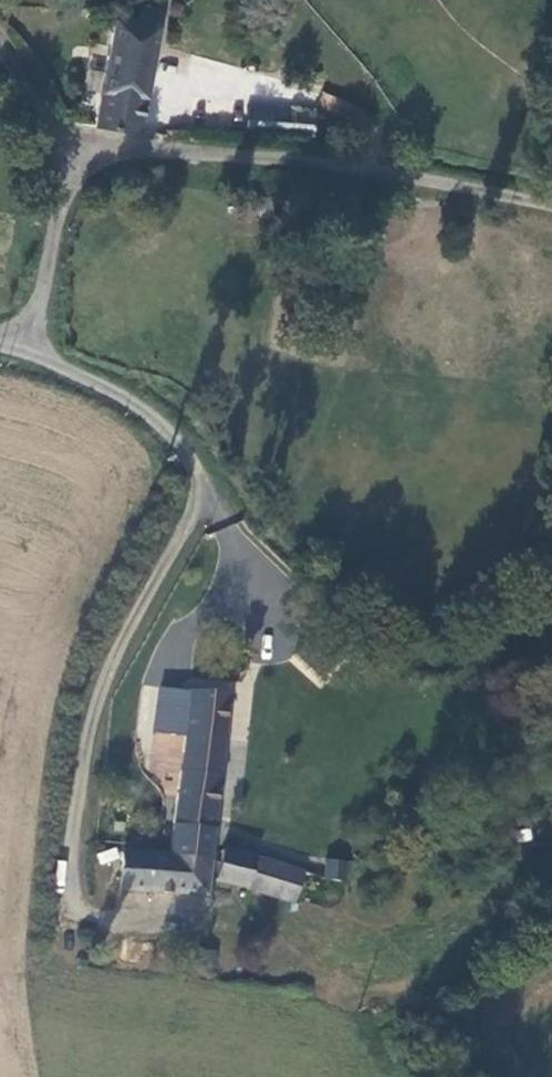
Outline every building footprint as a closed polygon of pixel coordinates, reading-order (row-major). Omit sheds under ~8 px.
[(114,17),(91,120),(135,127),(155,23),(151,23),(154,7),(135,2),(132,20),(114,17)] [(245,136),(311,141),(313,115),(246,111),(245,136)] [(205,865),(223,699),(159,691),(155,733),(179,735),(166,860),(205,865)] [(246,891),(255,859),(223,852),(215,882),(246,891)] [(139,894),(142,858),(119,857),(116,892),(139,894)] [(202,901),(205,865),(166,860),(142,858),(139,894),(202,901)] [(289,903),(298,869),(255,859),(246,891),(289,903)] [(343,883),(346,863),(325,859),(322,880),(343,883)]
